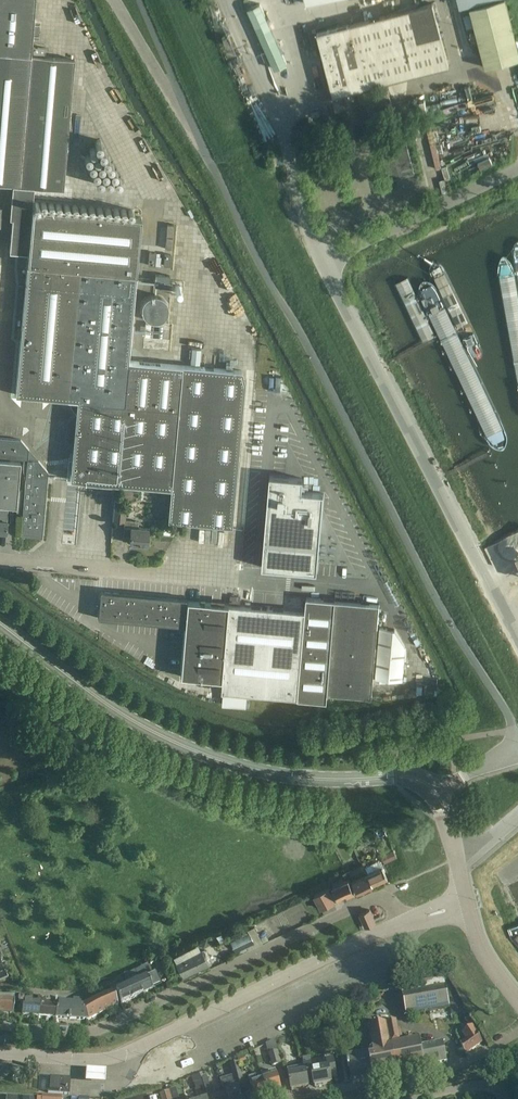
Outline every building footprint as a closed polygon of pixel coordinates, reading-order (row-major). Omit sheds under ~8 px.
[(12,186),(12,188),(9,219),(10,219),(12,219),(10,241),(9,252),(28,254),(27,265),(25,286),(19,286),(15,326),(21,326),(15,395),(70,400),(70,401),(70,402),(70,404),(71,405),(71,407),(72,408),(73,409),(74,410),(75,411),(76,412),(70,480),(73,480),(116,484),(160,488),(170,489),(167,521),(181,522),(231,527),(244,382),(241,371),(182,365),(171,364),(149,362),(128,361),(139,241),(141,218),(32,208),(34,189),(34,187),(63,190),(74,59),(31,56),(32,36),(38,36),(39,20),(34,19),(35,0),(0,0),(0,185),(12,186)] [(517,59),(517,50),(505,0),(500,0),(470,8),(485,67),(517,59)] [(333,95),(449,65),(433,2),(317,32),(333,95)] [(262,4),(249,10),(276,71),(289,65),(262,4)] [(327,127),(324,115),(314,117),(317,130),(327,127)] [(414,173),(406,140),(403,129),(376,137),(379,149),(381,148),(389,180),(414,173)] [(272,166),(279,164),(276,155),(270,157),(272,166)] [(155,266),(155,265),(160,266),(161,257),(156,257),(156,253),(149,252),(148,266),(155,266)] [(169,288),(170,276),(155,275),(154,287),(169,288)] [(167,301),(164,298),(160,296),(156,295),(152,296),(148,298),(145,301),(143,305),(143,310),(144,314),(147,318),(150,320),(155,321),(159,321),(163,319),(166,317),(168,313),(169,309),(168,305),(167,301)] [(169,351),(170,340),(144,338),(143,349),(169,351)] [(201,349),(192,348),(190,363),(199,364),(201,349)] [(29,449),(21,440),(0,438),(0,457),(23,459),(22,467),(22,469),(23,471),(23,472),(24,474),(24,475),(24,477),(24,479),(25,478),(21,534),(42,536),(48,472),(38,461),(28,460),(29,449)] [(20,461),(0,459),(0,505),(16,506),(20,461)] [(270,476),(262,567),(317,572),(319,539),(323,496),(323,494),(322,494),(302,492),(303,479),(275,477),(270,476)] [(247,487),(246,504),(257,505),(258,487),(248,487),(247,487)] [(115,504),(113,521),(116,522),(122,522),(124,522),(125,522),(125,520),(126,517),(127,505),(117,504),(115,504)] [(123,535),(123,540),(129,541),(129,544),(147,545),(148,528),(138,527),(138,522),(135,522),(135,521),(125,520),(125,522),(124,522),(124,526),(123,535)] [(100,591),(98,618),(184,626),(180,673),(223,677),(229,605),(187,602),(187,599),(100,591)] [(305,611),(298,698),(326,701),(327,693),(371,697),(372,691),(377,626),(379,604),(335,600),(307,597),(305,611)] [(229,605),(222,692),(298,698),(305,611),(229,605)] [(379,628),(375,677),(402,680),(406,630),(379,628)] [(384,864),(395,859),(391,852),(381,856),(384,864)] [(382,868),(368,874),(373,886),(387,879),(382,868)] [(368,874),(353,881),(358,893),(373,886),(368,874)] [(355,894),(348,879),(333,887),(335,891),(330,893),(329,889),(315,895),(321,910),(335,903),(334,900),(338,898),(340,901),(355,894)] [(365,926),(375,922),(370,910),(360,915),(365,926)] [(233,941),(231,942),(236,952),(238,951),(239,950),(246,947),(254,943),(255,944),(262,941),(255,926),(248,929),(249,933),(233,941)] [(211,961),(206,950),(204,949),(201,950),(177,961),(184,977),(208,965),(208,964),(210,963),(211,961)] [(124,981),(112,986),(115,992),(121,1004),(141,994),(152,989),(151,987),(159,984),(158,981),(154,974),(152,975),(147,965),(135,971),(139,980),(135,982),(127,986),(124,981)] [(9,975),(6,969),(0,971),(0,979),(9,975)] [(443,970),(401,985),(406,1016),(411,1015),(450,1007),(452,1015),(458,1013),(456,1005),(455,1006),(450,986),(446,987),(443,970)] [(370,998),(350,1006),(353,1012),(372,1004),(373,1005),(385,999),(381,992),(369,997),(370,998)] [(104,994),(96,997),(97,1000),(99,1005),(102,1012),(117,1005),(112,993),(105,996),(104,994)] [(19,994),(17,1010),(22,1011),(22,1015),(38,1016),(38,1013),(39,1003),(26,1002),(27,995),(19,994)] [(13,1014),(14,1001),(13,1001),(0,999),(0,1013),(13,1014)] [(82,1007),(87,1019),(102,1012),(99,1005),(97,1000),(94,1002),(82,1007)] [(57,1005),(56,1018),(63,1018),(81,1019),(87,1019),(82,1007),(81,1006),(80,1006),(78,1002),(72,1001),(72,1002),(72,1006),(63,1005),(57,1005)] [(38,1013),(38,1016),(39,1017),(42,1017),(54,1018),(56,1018),(57,1005),(43,1004),(40,1003),(39,1003),(38,1013)] [(370,1050),(368,1051),(373,1079),(378,1078),(410,1072),(403,1042),(401,1028),(399,1029),(397,1021),(395,1021),(368,1026),(373,1050),(370,1050)] [(466,1054),(483,1043),(477,1033),(473,1027),(463,1033),(467,1039),(461,1043),(466,1054)] [(421,1038),(403,1042),(410,1072),(426,1068),(426,1066),(447,1062),(443,1043),(436,1044),(435,1041),(428,1042),(428,1040),(421,1041),(421,1038)] [(278,1051),(269,1053),(269,1054),(272,1066),(282,1063),(279,1053),(278,1051)] [(362,1051),(347,1054),(347,1055),(352,1083),(373,1079),(368,1051),(362,1051)] [(312,1071),(313,1079),(315,1087),(332,1084),(331,1075),(336,1074),(334,1059),(326,1060),(328,1068),(313,1070),(312,1071)] [(221,1080),(224,1092),(225,1092),(228,1098),(242,1098),(239,1091),(246,1089),(240,1065),(239,1063),(230,1065),(233,1077),(221,1080)] [(312,1071),(313,1070),(312,1063),(303,1064),(305,1072),(289,1075),(292,1091),(309,1088),(308,1080),(313,1079),(312,1071)] [(112,1070),(90,1069),(90,1073),(89,1081),(89,1085),(111,1087),(111,1083),(112,1074),(112,1070)] [(270,1079),(264,1081),(266,1089),(269,1097),(282,1093),(277,1077),(276,1071),(269,1074),(270,1079)] [(203,1075),(202,1073),(200,1073),(206,1092),(212,1091),(207,1074),(203,1075)] [(49,1076),(48,1092),(69,1094),(69,1091),(70,1078),(49,1076)] [(249,1079),(251,1085),(255,1098),(263,1098),(269,1097),(266,1089),(264,1081),(257,1083),(255,1077),(253,1078),(249,1079)] [(170,1091),(160,1094),(162,1098),(172,1098),(170,1091)]
